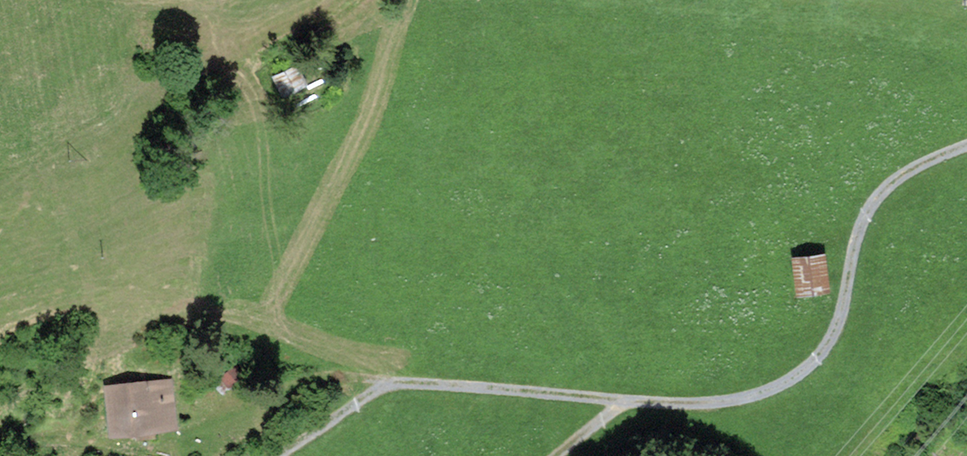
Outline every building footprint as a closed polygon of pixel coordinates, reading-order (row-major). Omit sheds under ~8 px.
[(295,58),(270,69),(277,86),(302,75),(295,58)] [(823,254),(796,257),(800,289),(827,285),(823,254)] [(171,374),(103,379),(107,427),(175,422),(171,374)]
